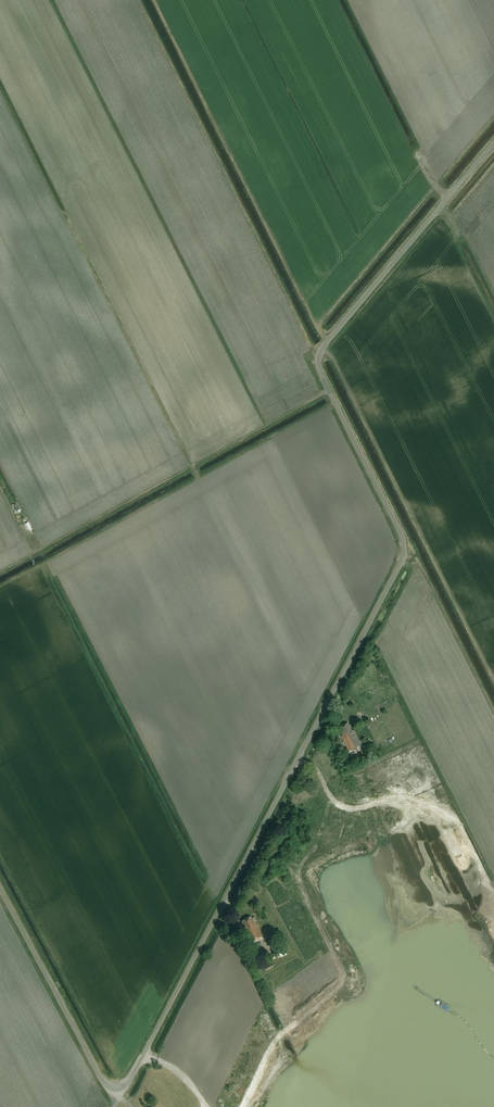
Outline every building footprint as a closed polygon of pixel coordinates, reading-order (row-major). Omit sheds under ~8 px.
[(349,752),(364,743),(362,739),(359,741),(354,730),(352,731),(348,724),(340,728),(344,736),(341,737),(349,752)] [(250,943),(263,936),(255,922),(256,921),(254,917),(252,919),(251,917),(241,922),(244,927),(243,928),(245,931),(245,932),(250,943)] [(273,953),(279,950),(275,943),(269,946),(273,953)]
